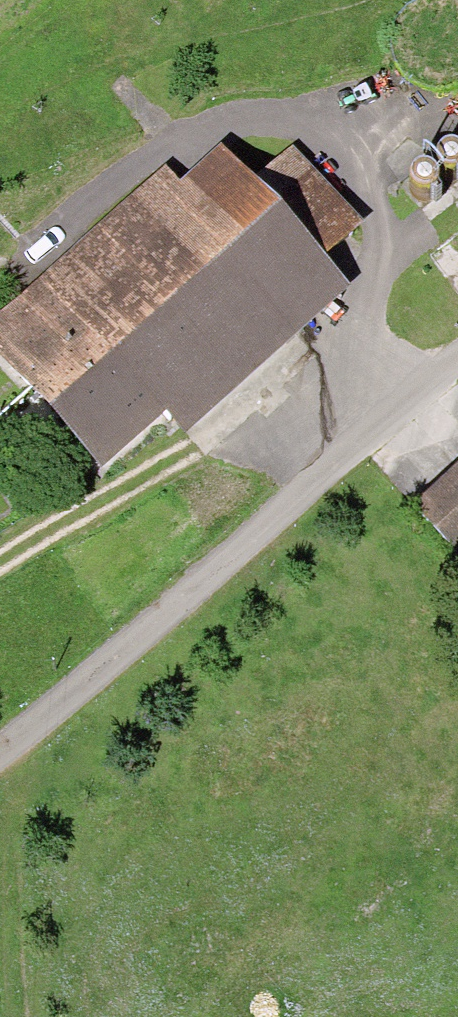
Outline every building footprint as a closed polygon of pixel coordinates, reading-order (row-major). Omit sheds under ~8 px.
[(250,198),(322,277),(366,236),(294,158),(250,198)] [(0,327),(0,383),(103,497),(168,438),(182,454),(348,305),(322,277),(250,198),(219,163),(182,196),(166,178),(0,327)] [(413,505),(457,552),(457,461),(413,505)]
